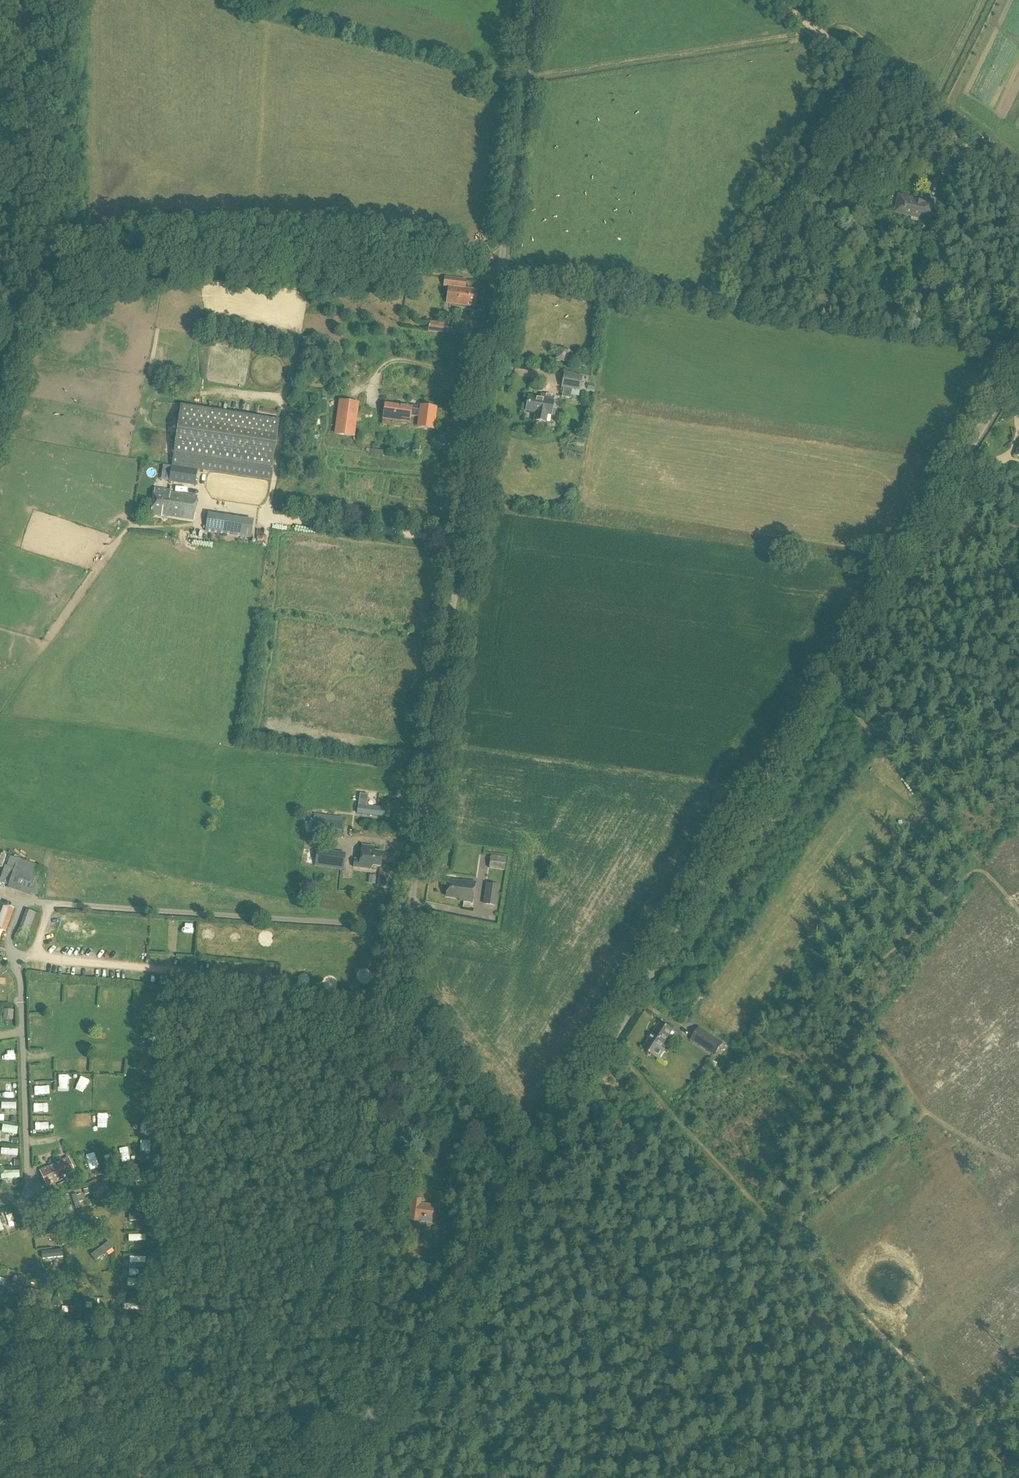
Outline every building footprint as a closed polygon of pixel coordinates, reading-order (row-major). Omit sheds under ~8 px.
[(919,185),(920,177),(910,176),(909,183),(919,185)] [(916,199),(900,196),(895,213),(913,217),(920,218),(918,228),(928,230),(935,200),(926,199),(926,201),(916,199)] [(475,306),(477,289),(465,288),(466,279),(446,277),(445,286),(449,287),(447,303),(475,306)] [(447,334),(448,324),(429,322),(428,332),(447,334)] [(566,363),(567,363),(568,363),(568,362),(570,352),(570,351),(569,350),(558,348),(557,349),(555,359),(555,360),(555,361),(556,361),(566,363)] [(577,359),(576,366),(584,367),(585,360),(577,359)] [(583,383),(584,377),(582,377),(582,376),(564,373),(561,388),(563,388),(562,397),(570,398),(571,390),(580,391),(581,383),(583,383)] [(554,397),(542,394),(541,398),(529,396),(525,411),(535,413),(533,421),(546,423),(548,416),(551,416),(554,400),(553,400),(554,397)] [(352,416),(358,417),(359,407),(359,403),(350,402),(350,401),(339,400),(334,435),(345,436),(355,437),(356,431),(350,430),(352,416)] [(171,465),(197,468),(271,479),(280,418),(180,404),(171,465)] [(410,416),(419,417),(418,426),(434,428),(437,408),(420,406),(420,409),(420,410),(411,409),(411,407),(384,404),(382,420),(410,423),(410,416)] [(195,484),(197,468),(171,465),(169,480),(195,484)] [(194,519),(197,495),(171,491),(171,490),(155,488),(151,515),(162,516),(162,515),(194,519)] [(251,539),(253,521),(207,514),(205,532),(251,539)] [(359,795),(357,815),(384,818),(385,810),(366,807),(368,796),(359,795)] [(341,837),(343,818),(314,814),(311,833),(341,837)] [(373,846),(363,845),(361,859),(355,858),(354,867),(370,869),(371,865),(381,866),(383,852),(373,851),(373,846)] [(343,870),(345,853),(317,849),(314,866),(343,870)] [(504,871),(506,858),(490,856),(488,869),(504,871)] [(10,857),(7,866),(5,866),(0,880),(0,883),(8,886),(7,888),(30,896),(39,867),(41,867),(10,857)] [(462,882),(448,880),(446,896),(460,898),(460,900),(473,902),(476,882),(462,880),(462,882)] [(496,907),(500,886),(486,884),(482,904),(496,907)] [(0,903),(0,930),(1,930),(6,932),(14,908),(0,903)] [(29,939),(39,914),(26,909),(17,934),(29,939)] [(72,928),(71,940),(81,941),(82,929),(72,928)] [(47,965),(46,972),(57,973),(57,966),(47,965)] [(55,997),(64,997),(64,985),(55,985),(55,997)] [(90,989),(89,999),(99,1001),(101,991),(90,989)] [(354,1000),(356,992),(349,991),(347,998),(354,1000)] [(119,1005),(119,996),(109,996),(109,1005),(119,1005)] [(162,1007),(171,1006),(170,996),(161,996),(162,1007)] [(13,1019),(13,1010),(4,1009),(3,1019),(13,1019)] [(39,1025),(47,1036),(51,1032),(43,1022),(39,1025)] [(659,1058),(664,1050),(661,1048),(672,1030),(660,1022),(644,1048),(659,1058)] [(699,1027),(690,1040),(691,1041),(700,1047),(715,1056),(716,1054),(722,1045),(723,1043),(711,1035),(702,1029),(699,1027)] [(42,1035),(38,1039),(47,1051),(51,1047),(42,1035)] [(19,1057),(19,1048),(5,1049),(6,1058),(19,1057)] [(21,1077),(20,1065),(9,1065),(9,1077),(21,1077)] [(21,1095),(21,1087),(11,1088),(11,1096),(21,1095)] [(40,1088),(41,1100),(52,1100),(51,1088),(40,1088)] [(7,1114),(23,1113),(23,1105),(7,1106),(7,1114)] [(51,1117),(50,1108),(39,1108),(40,1117),(51,1117)] [(150,1159),(159,1159),(158,1149),(149,1149),(150,1159)] [(47,1188),(76,1174),(68,1157),(39,1171),(47,1188)] [(27,1184),(26,1175),(8,1177),(9,1186),(27,1184)] [(103,1189),(105,1195),(114,1193),(113,1187),(103,1189)] [(433,1218),(434,1206),(420,1204),(421,1200),(411,1199),(408,1219),(418,1220),(419,1216),(424,1217),(424,1218),(426,1219),(427,1217),(433,1218)] [(15,1228),(21,1226),(19,1219),(13,1221),(15,1228)] [(2,1223),(7,1239),(12,1238),(7,1221),(2,1223)] [(57,1244),(58,1249),(62,1248),(61,1241),(65,1240),(64,1234),(48,1238),(50,1245),(57,1244)] [(98,1247),(105,1243),(102,1238),(95,1242),(98,1247)] [(136,1243),(136,1251),(149,1251),(149,1243),(136,1243)] [(100,1275),(110,1275),(110,1263),(100,1263),(100,1275)] [(6,1284),(4,1292),(11,1294),(13,1287),(6,1284)] [(136,1321),(146,1326),(149,1319),(140,1315),(136,1321)]
